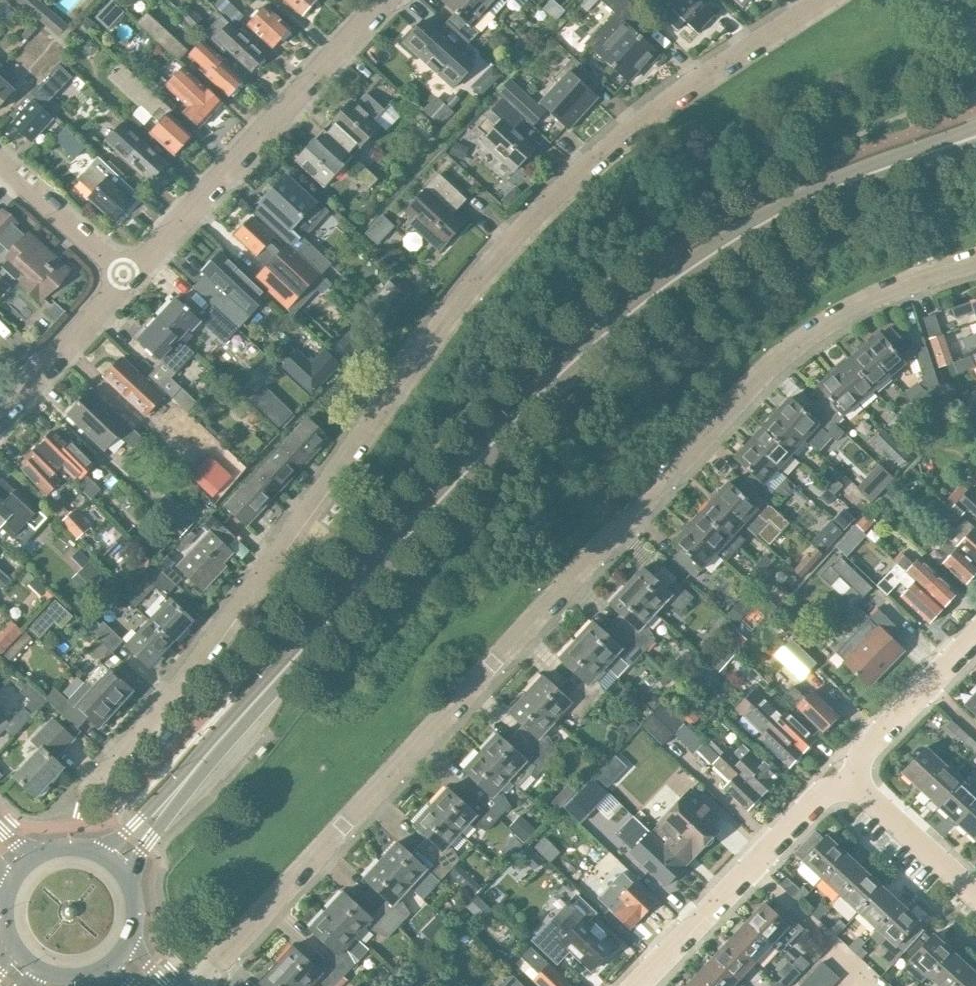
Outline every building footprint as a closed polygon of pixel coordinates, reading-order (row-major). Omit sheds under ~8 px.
[(41,20),(49,10),(38,0),(26,0),(22,5),(41,20)] [(95,17),(108,30),(125,12),(112,0),(95,17)] [(227,0),(219,0),(214,5),(234,24),(242,15),(227,0)] [(302,14),(315,0),(287,0),(302,14)] [(446,21),(469,42),(478,33),(471,27),(487,10),(488,9),(477,0),(444,0),(442,1),(455,13),(446,21)] [(488,9),(487,10),(494,16),(508,0),(477,0),(488,9)] [(632,79),(657,52),(627,23),(639,10),(628,0),(601,0),(614,12),(586,43),(614,69),(617,66),(632,79)] [(697,33),(714,15),(701,3),(704,0),(661,0),(671,9),(663,18),(676,30),(684,22),(697,33)] [(741,9),(749,0),(732,0),(741,9)] [(555,2),(548,11),(556,18),(564,10),(555,2)] [(188,5),(177,17),(197,35),(207,24),(188,5)] [(247,24),(254,30),(272,47),(289,28),(265,5),(247,24)] [(8,8),(1,16),(9,23),(17,15),(8,8)] [(49,10),(41,20),(59,36),(68,26),(49,10)] [(186,50),(145,12),(136,22),(177,60),(186,50)] [(225,53),(228,50),(249,71),(263,56),(225,20),(221,16),(204,35),(225,53)] [(458,54),(469,42),(446,21),(436,33),(423,21),(403,42),(452,88),(472,67),(458,54)] [(201,40),(188,54),(201,65),(198,68),(227,95),(240,80),(219,61),(221,58),(201,40)] [(539,104),(567,130),(597,99),(591,93),(600,83),(572,58),(552,79),(557,84),(539,104)] [(158,122),(150,131),(139,121),(133,128),(149,143),(154,136),(175,155),(191,137),(177,124),(178,122),(167,112),(170,109),(171,109),(168,106),(166,104),(165,105),(119,62),(106,77),(137,106),(139,104),(158,122)] [(59,63),(31,92),(45,106),(73,77),(59,63)] [(182,67),(165,85),(179,98),(182,95),(191,102),(182,112),(198,126),(220,102),(182,67)] [(492,67),(472,87),(480,95),(500,75),(492,67)] [(12,91),(0,80),(0,104),(12,91)] [(323,130),(353,157),(381,127),(373,120),(383,110),(365,94),(356,105),(351,100),(323,130)] [(436,96),(424,110),(441,126),(454,112),(436,96)] [(524,119),(505,102),(502,98),(485,116),(495,126),(481,141),(513,172),(534,149),(514,130),(524,119)] [(170,99),(166,104),(168,106),(171,109),(170,109),(172,111),(172,110),(175,113),(178,110),(175,107),(177,105),(170,99)] [(52,118),(34,100),(11,124),(31,141),(52,118)] [(131,114),(125,120),(133,128),(139,121),(131,114)] [(109,135),(110,136),(106,140),(113,147),(149,180),(165,163),(146,145),(149,143),(133,128),(125,120),(123,119),(109,135)] [(65,127),(54,139),(75,158),(86,147),(65,127)] [(324,188),(353,157),(323,130),(294,161),(324,188)] [(456,142),(450,154),(462,159),(468,148),(456,142)] [(87,169),(77,179),(93,193),(89,197),(113,219),(130,200),(117,188),(125,180),(99,157),(97,159),(91,155),(85,155),(78,162),(87,169)] [(365,168),(356,177),(369,189),(378,179),(365,168)] [(262,202),(270,209),(262,218),(291,246),(302,235),(295,228),(318,203),(288,174),(262,202)] [(430,187),(406,213),(414,221),(410,225),(437,251),(467,220),(456,210),(448,202),(457,192),(439,175),(428,185),(430,187)] [(0,213),(0,240),(14,224),(16,222),(3,210),(0,213)] [(251,218),(234,236),(254,254),(267,266),(255,279),(288,309),(321,275),(319,272),(288,244),(284,249),(254,221),(251,218)] [(0,240),(0,243),(12,253),(8,257),(29,276),(22,283),(40,299),(47,292),(48,293),(69,270),(30,234),(28,236),(14,224),(0,240)] [(206,272),(193,287),(201,295),(213,306),(238,329),(268,297),(255,285),(244,275),(243,276),(218,253),(203,269),(206,272)] [(177,298),(158,319),(179,339),(179,338),(188,329),(191,332),(201,321),(177,298)] [(951,308),(955,318),(974,311),(975,317),(975,299),(951,308)] [(213,306),(200,320),(201,321),(225,343),(238,329),(213,306)] [(930,338),(942,334),(935,314),(923,318),(930,338)] [(195,353),(179,338),(179,339),(158,319),(138,340),(162,362),(163,361),(175,373),(195,353)] [(905,330),(903,331),(898,335),(890,326),(881,334),(880,333),(864,346),(869,352),(890,376),(905,363),(899,356),(912,345),(908,332),(907,331),(906,330),(905,330)] [(961,338),(964,349),(975,344),(975,332),(961,338)] [(925,345),(912,350),(921,376),(933,372),(925,345)] [(864,346),(849,359),(874,389),(890,376),(869,352),(864,346)] [(296,351),(282,365),(312,392),(339,363),(324,349),(311,364),(296,351)] [(104,376),(126,396),(146,415),(166,395),(165,395),(166,393),(149,377),(145,380),(121,358),(104,376)] [(849,359),(833,372),(842,382),(859,402),(874,389),(849,359)] [(149,377),(166,393),(171,398),(181,387),(158,366),(149,377)] [(825,395),(815,406),(834,424),(842,416),(859,402),(842,382),(833,372),(817,385),(825,395)] [(917,381),(904,392),(917,406),(937,385),(933,372),(921,376),(925,381),(920,385),(917,381)] [(68,415),(105,450),(129,425),(92,390),(68,415)] [(965,396),(955,401),(963,421),(974,415),(965,396)] [(791,397),(776,413),(804,439),(818,452),(832,437),(835,440),(843,432),(834,424),(815,406),(808,413),(791,397)] [(904,406),(896,414),(903,421),(911,412),(904,406)] [(776,413),(763,428),(791,454),(804,439),(776,413)] [(896,427),(903,421),(896,414),(889,421),(896,427)] [(308,418),(281,448),(301,467),(329,437),(308,418)] [(763,428),(750,443),(777,469),(791,454),(763,428)] [(884,430),(875,439),(901,466),(910,457),(884,430)] [(53,431),(40,444),(73,476),(72,478),(91,498),(100,488),(83,471),(84,469),(83,468),(84,466),(81,463),(82,462),(84,461),(53,431)] [(752,475),(746,482),(765,500),(786,477),(777,469),(750,443),(735,459),(752,475)] [(33,465),(26,472),(49,494),(56,487),(59,489),(66,486),(72,478),(73,476),(40,444),(26,458),(33,465)] [(274,496),(301,467),(281,448),(254,477),(274,496)] [(202,464),(190,475),(212,497),(224,485),(202,464)] [(895,478),(885,469),(863,493),(872,501),(895,478)] [(230,490),(210,512),(213,515),(237,537),(274,496),(254,477),(236,496),(230,490)] [(835,479),(827,489),(834,495),(842,485),(835,479)] [(744,525),(751,516),(760,524),(774,509),(765,500),(746,482),(738,490),(729,482),(715,498),(744,525)] [(892,488),(882,500),(892,510),(903,498),(892,488)] [(1,528),(13,539),(28,523),(35,530),(47,517),(17,489),(4,502),(0,498),(0,529),(1,528)] [(834,495),(827,489),(820,497),(826,503),(834,495)] [(968,489),(959,500),(968,508),(975,516),(975,496),(968,489)] [(165,494),(150,510),(180,537),(195,521),(165,494)] [(715,498),(701,513),(739,547),(746,540),(737,532),(744,525),(715,498)] [(961,516),(968,508),(959,500),(952,508),(961,516)] [(57,501),(49,508),(61,520),(69,514),(57,501)] [(844,508),(833,519),(844,530),(855,518),(844,508)] [(75,511),(62,522),(77,539),(90,528),(75,511)] [(701,513),(688,527),(717,554),(718,553),(727,561),(739,547),(701,513)] [(867,513),(856,524),(865,533),(875,521),(867,513)] [(211,533),(179,567),(204,591),(216,578),(213,575),(234,552),(242,559),(250,551),(213,515),(203,525),(211,533)] [(975,565),(975,531),(962,519),(954,529),(952,527),(945,528),(940,533),(948,540),(975,565)] [(830,520),(811,541),(823,553),(842,532),(830,520)] [(717,554),(688,527),(674,543),(683,551),(676,559),(696,578),(717,554)] [(159,534),(149,545),(159,554),(169,543),(159,534)] [(844,539),(837,546),(847,556),(854,548),(844,539)] [(975,571),(975,565),(948,540),(940,549),(948,557),(942,564),(964,584),(975,571)] [(816,547),(810,554),(818,560),(823,554),(816,547)] [(765,555),(757,564),(764,570),(772,561),(765,555)] [(141,557),(138,569),(147,571),(149,559),(141,557)] [(830,565),(820,575),(831,585),(840,575),(851,586),(842,596),(853,607),(862,597),(863,598),(873,587),(841,557),(832,566),(830,565)] [(904,558),(896,566),(941,608),(955,593),(917,558),(911,565),(904,558)] [(88,562),(72,578),(88,595),(104,579),(88,562)] [(764,570),(757,564),(749,572),(755,579),(764,570)] [(147,578),(166,596),(167,598),(178,586),(158,566),(147,578)] [(927,624),(941,608),(896,566),(876,587),(886,596),(899,582),(907,590),(899,598),(927,624)] [(627,586),(656,612),(666,601),(682,610),(694,596),(676,580),(668,589),(644,567),(627,586)] [(5,590),(13,581),(0,570),(0,585),(5,590)] [(646,622),(656,612),(627,586),(610,604),(634,626),(626,635),(644,651),(656,638),(646,622)] [(134,590),(127,598),(136,607),(143,599),(134,590)] [(122,597),(115,604),(120,610),(128,603),(122,597)] [(55,599),(44,612),(55,621),(62,628),(73,616),(55,599)] [(171,600),(151,622),(175,644),(195,622),(171,600)] [(867,620),(836,652),(846,662),(844,663),(854,673),(853,674),(857,678),(858,676),(868,686),(901,652),(891,642),(900,632),(877,610),(867,620)] [(103,621),(92,632),(100,639),(115,653),(125,642),(103,621)] [(175,644),(151,622),(128,646),(151,669),(175,644)] [(594,622),(577,640),(606,667),(616,657),(632,664),(644,651),(626,635),(618,643),(594,622)] [(26,632),(3,656),(10,662),(33,639),(26,632)] [(103,661),(85,681),(95,690),(96,689),(119,710),(135,692),(114,673),(124,663),(118,658),(101,641),(99,639),(90,650),(103,661)] [(583,680),(576,689),(594,706),(606,693),(597,677),(606,667),(577,640),(560,659),(583,680)] [(723,641),(706,660),(719,672),(736,652),(723,641)] [(704,664),(690,679),(702,690),(716,675),(704,664)] [(545,676),(528,695),(557,721),(567,710),(582,719),(594,706),(576,689),(567,697),(545,676)] [(795,707),(822,732),(836,717),(810,691),(803,698),(792,687),(784,695),(795,706),(795,707)] [(96,689),(95,690),(79,708),(101,729),(119,710),(96,689)] [(744,699),(800,754),(809,745),(811,747),(815,743),(813,741),(813,740),(784,713),(780,717),(752,691),(744,699)] [(963,706),(975,718),(975,692),(963,706)] [(547,732),(557,721),(528,695),(511,713),(539,739),(532,747),(525,741),(524,742),(549,764),(558,753),(547,732)] [(654,695),(646,703),(654,711),(662,702),(654,695)] [(800,754),(744,699),(735,708),(763,735),(758,739),(787,767),(800,754)] [(663,703),(641,725),(662,745),(674,732),(694,752),(697,749),(704,742),(663,703)] [(4,729),(14,738),(35,717),(25,708),(12,723),(0,712),(0,733),(4,729)] [(690,710),(682,718),(691,726),(699,718),(690,710)] [(53,720),(43,731),(34,741),(42,749),(16,778),(38,798),(65,770),(55,761),(75,740),(53,720)] [(964,742),(970,737),(951,720),(946,726),(964,742)] [(623,724),(619,729),(629,738),(638,728),(634,724),(623,724)] [(727,741),(719,733),(707,745),(759,796),(773,783),(770,780),(780,769),(766,756),(760,762),(742,744),(733,752),(724,744),(727,741)] [(482,753),(511,780),(520,788),(532,775),(536,778),(549,764),(524,742),(517,750),(499,734),(482,753)] [(975,753),(975,742),(970,737),(964,742),(975,753)] [(697,749),(713,765),(712,766),(729,783),(725,788),(746,810),(759,796),(707,745),(704,742),(697,749)] [(920,790),(943,765),(925,748),(901,774),(920,790)] [(502,790),(511,780),(482,753),(466,771),(483,787),(475,796),(481,802),(499,819),(510,806),(502,790)] [(920,790),(938,807),(962,782),(943,765),(920,790)] [(614,780),(601,769),(595,776),(608,787),(614,780)] [(591,777),(563,806),(580,822),(608,794),(591,777)] [(957,824),(975,803),(975,795),(962,782),(938,807),(957,824)] [(450,789),(432,808),(461,834),(471,823),(487,831),(499,819),(481,802),(473,810),(450,789)] [(690,789),(649,833),(684,866),(703,847),(704,847),(705,847),(706,847),(707,846),(708,846),(709,845),(710,845),(710,844),(711,844),(711,843),(712,843),(712,842),(713,841),(713,840),(713,839),(713,838),(713,837),(713,836),(713,835),(717,831),(711,826),(720,817),(690,789)] [(975,841),(975,840),(975,803),(957,824),(975,841)] [(432,808),(416,825),(433,841),(425,850),(431,856),(449,873),(461,861),(451,846),(461,834),(432,808)] [(520,815),(509,827),(525,842),(536,830),(520,815)] [(632,816),(615,833),(632,849),(629,852),(665,886),(684,866),(649,833),(632,816)] [(815,831),(794,853),(804,862),(803,863),(821,880),(845,854),(826,837),(824,839),(815,831)] [(545,836),(534,847),(551,863),(561,852),(545,836)] [(399,843),(382,862),(412,889),(421,878),(437,886),(449,873),(431,856),(423,864),(399,843)] [(821,880),(840,897),(863,871),(845,854),(821,880)] [(390,902),(382,910),(400,926),(410,915),(403,899),(412,889),(382,862),(366,880),(390,902)] [(840,897),(858,913),(882,888),(863,871),(840,897)] [(622,873),(598,897),(610,909),(609,910),(629,929),(654,904),(634,884),(634,885),(622,873)] [(802,886),(799,889),(790,880),(782,888),(799,903),(809,892),(802,886)] [(858,913),(876,930),(900,904),(882,888),(858,913)] [(346,893),(329,911),(358,938),(368,928),(388,939),(400,926),(382,910),(374,919),(346,893)] [(477,894),(466,906),(481,921),(493,909),(477,894)] [(577,895),(533,941),(554,961),(567,947),(591,970),(594,967),(597,969),(608,958),(605,955),(613,947),(604,939),(607,936),(596,925),(593,928),(588,923),(596,913),(577,895)] [(789,942),(781,935),(795,920),(779,905),(773,911),(764,903),(747,921),(772,945),(780,952),(789,942)] [(821,903),(811,914),(818,920),(828,909),(821,903)] [(900,904),(876,930),(894,947),(895,946),(902,953),(922,931),(915,924),(918,921),(900,904)] [(329,911),(311,930),(335,952),(327,960),(346,977),(358,964),(370,950),(358,938),(329,911)] [(839,920),(829,931),(836,937),(846,926),(839,920)] [(747,921),(730,939),(755,963),(772,945),(747,921)] [(928,978),(952,952),(933,935),(909,960),(928,978)] [(858,936),(848,947),(854,954),(864,943),(858,936)] [(730,939),(713,958),(738,981),(755,963),(730,939)] [(532,966),(540,974),(534,981),(540,985),(572,985),(530,946),(521,956),(532,966)] [(279,966),(301,985),(315,985),(318,983),(324,985),(338,985),(346,977),(327,960),(319,969),(296,947),(279,966)] [(937,985),(954,985),(970,969),(952,952),(928,978),(937,985)] [(801,954),(792,963),(802,972),(810,963),(801,954)] [(696,976),(707,985),(733,985),(738,981),(713,958),(696,976)] [(840,979),(823,963),(801,985),(833,985),(840,979)] [(279,966),(262,984),(264,985),(301,985),(279,966)] [(777,982),(781,985),(788,985),(801,973),(793,966),(777,982)] [(970,969),(954,985),(975,985),(975,975),(970,969)] [(686,985),(707,985),(696,976),(686,985)] [(513,977),(504,985),(522,985),(513,977)]
